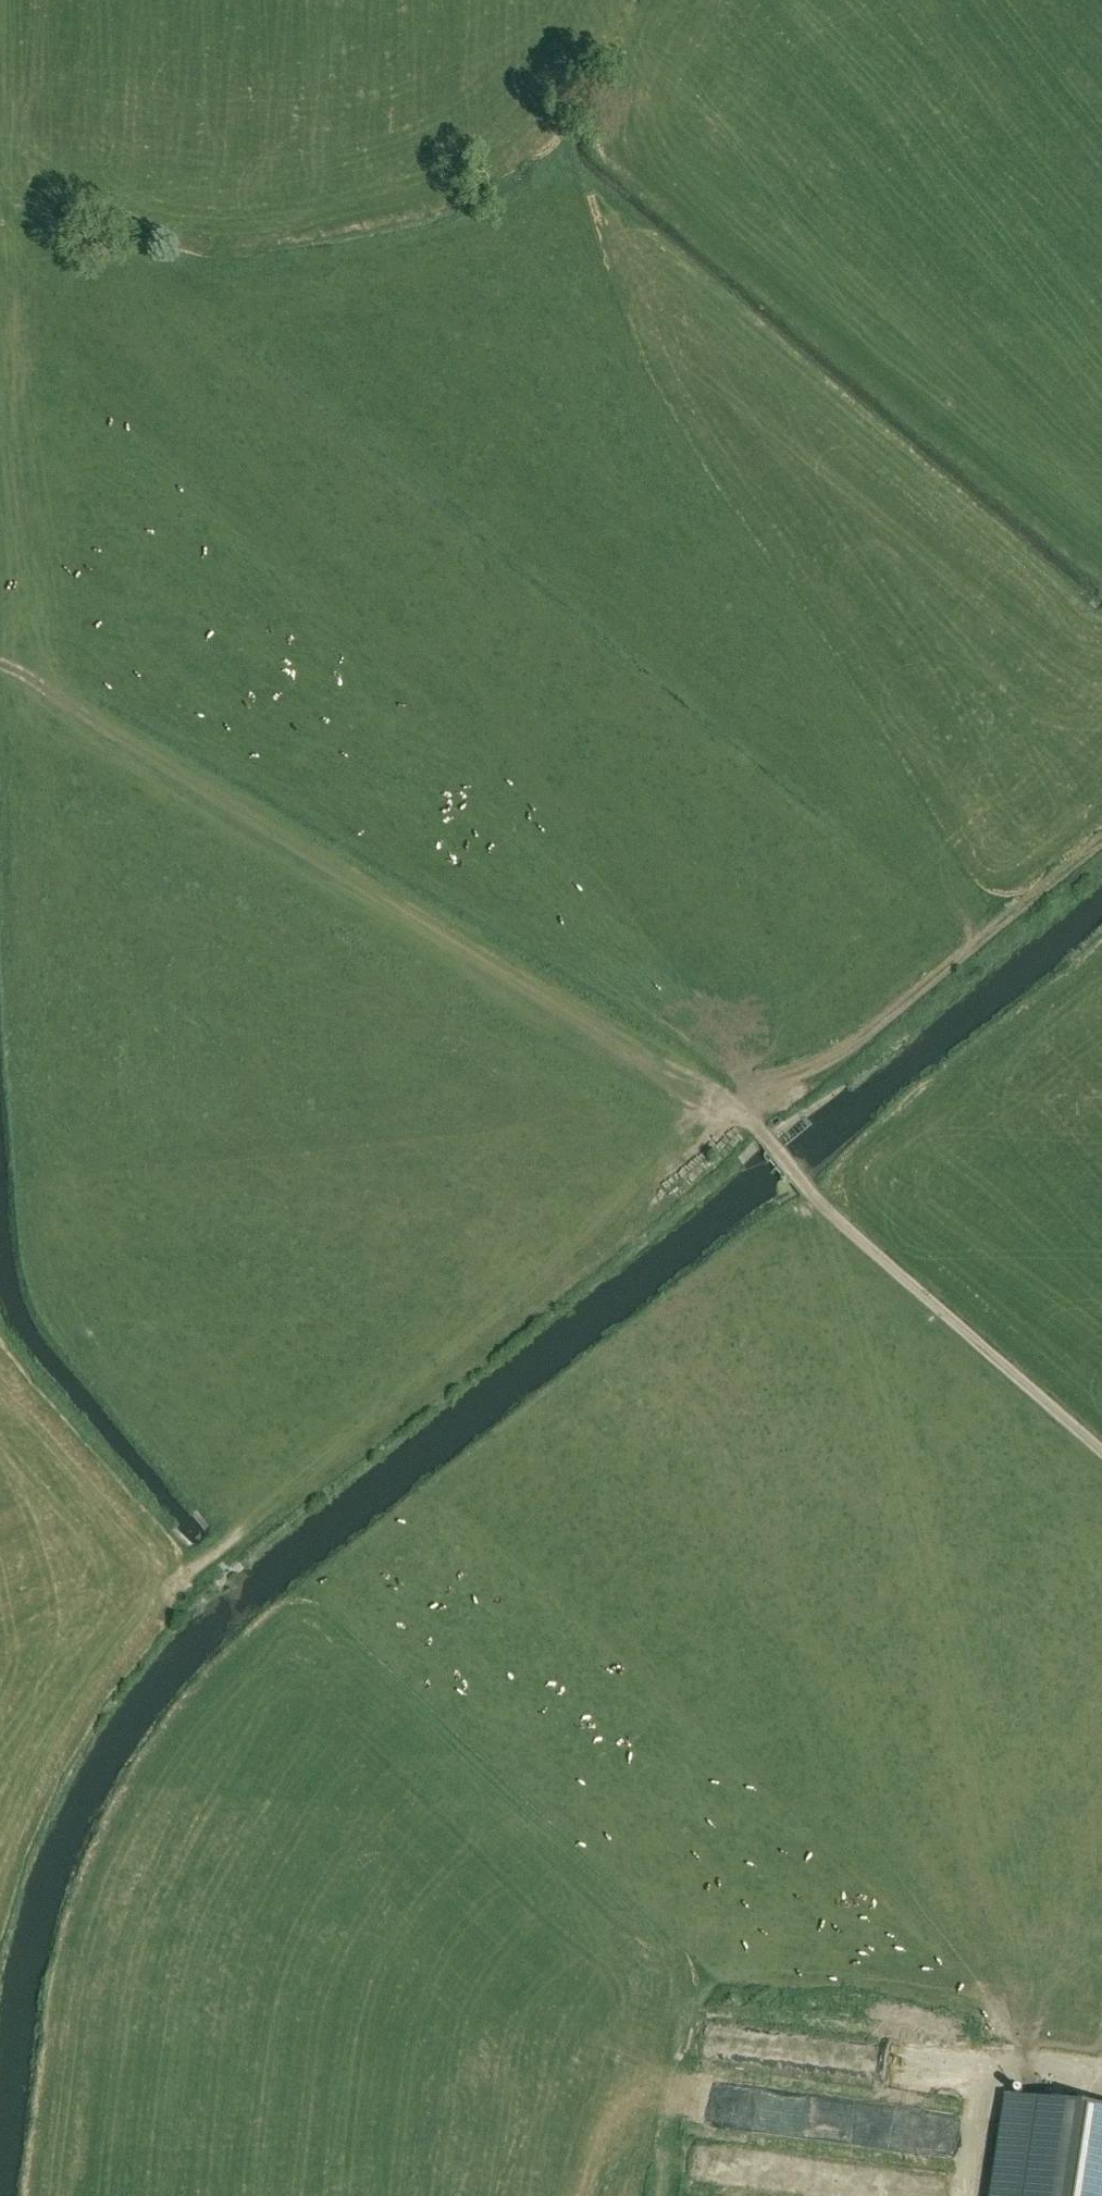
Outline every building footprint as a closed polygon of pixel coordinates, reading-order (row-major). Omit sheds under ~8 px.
[(1009,2096),(994,2195),(1101,2195),(1101,2110),(1009,2096)]
